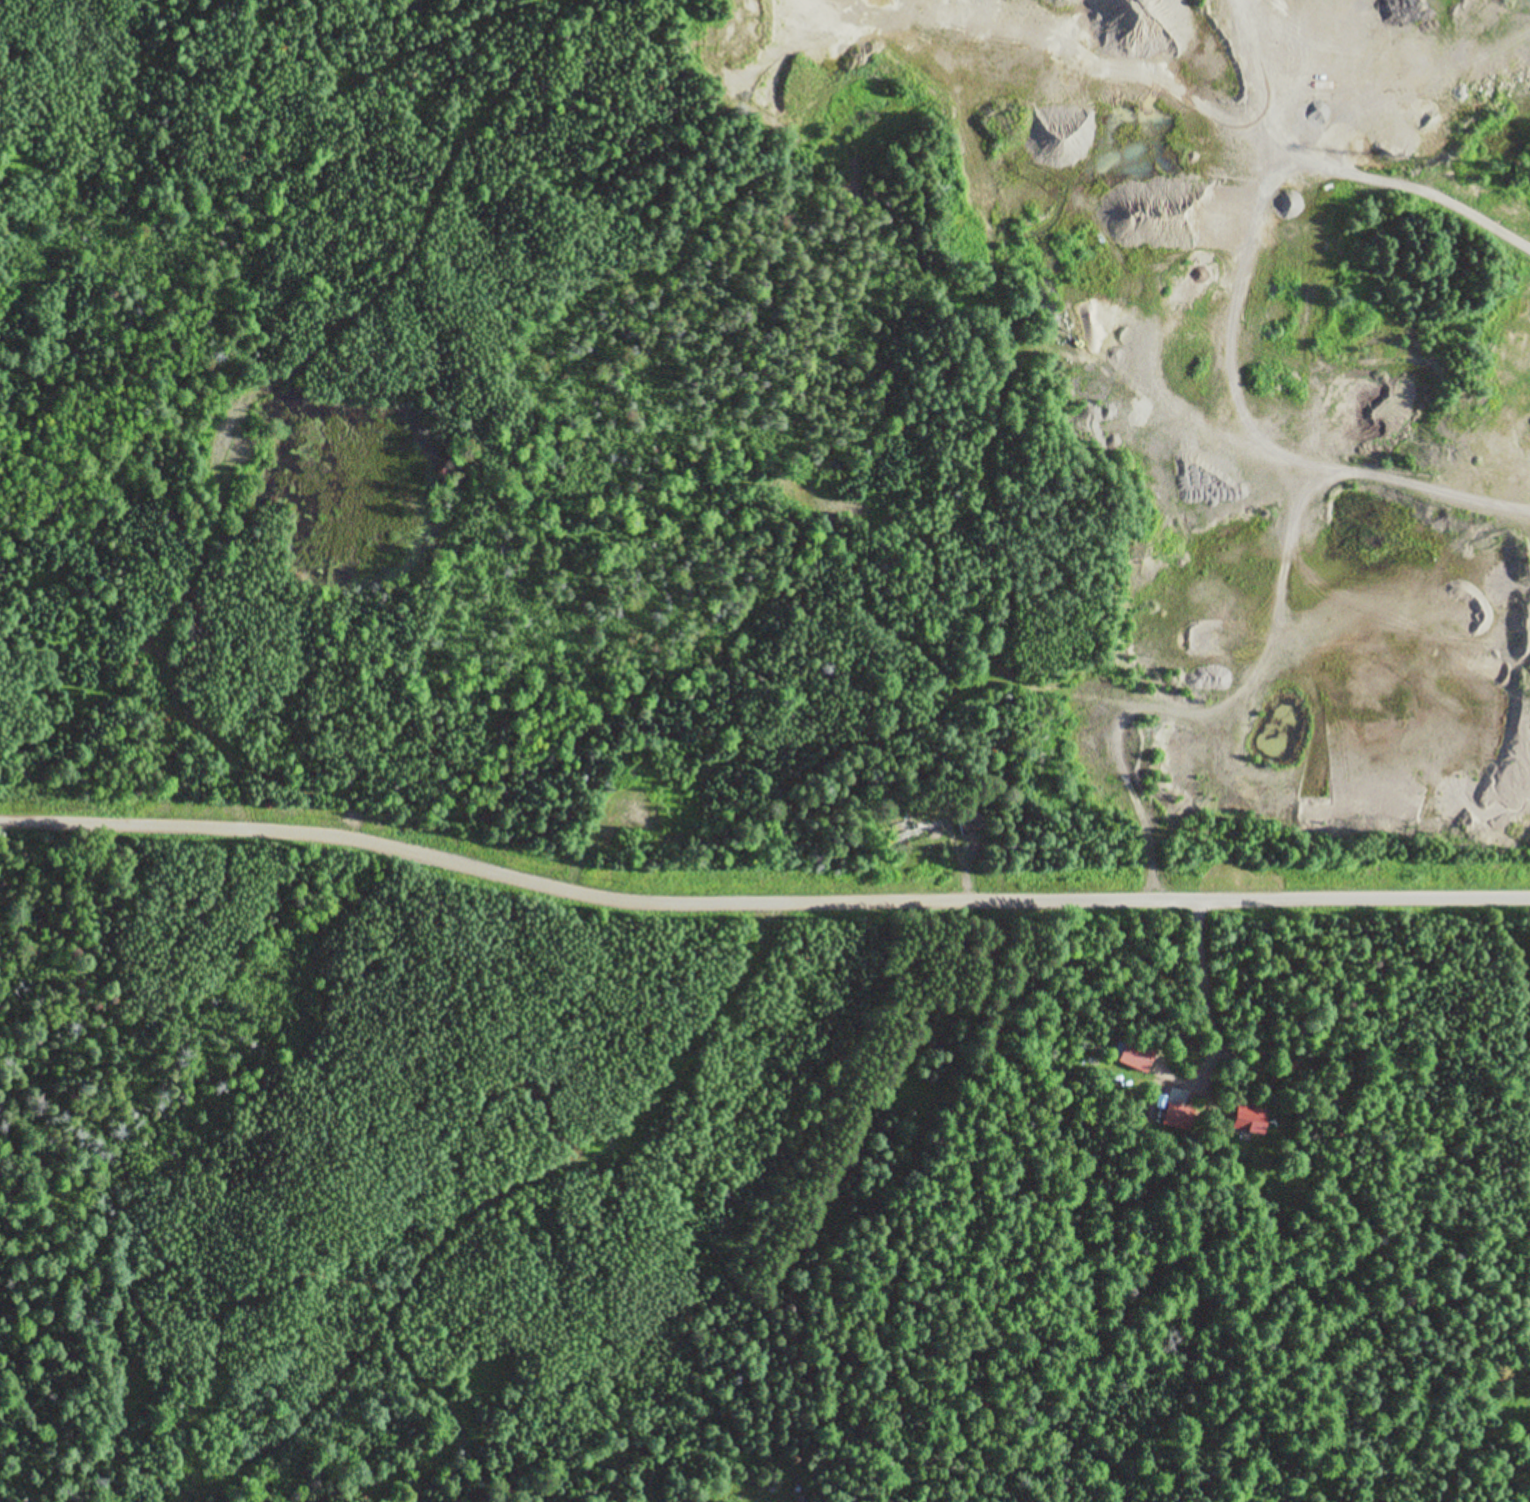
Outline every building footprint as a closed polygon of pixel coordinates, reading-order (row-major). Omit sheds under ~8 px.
[(961,835),(980,829),(975,811),(955,817),(961,835)] [(913,825),(911,818),(893,824),(900,845),(944,832),(940,817),(913,825)] [(1116,1063),(1146,1073),(1153,1050),(1124,1040),(1116,1063)] [(1189,1132),(1194,1109),(1166,1102),(1161,1125),(1189,1132)] [(1231,1130),(1263,1135),(1267,1108),(1235,1103),(1231,1130)]
